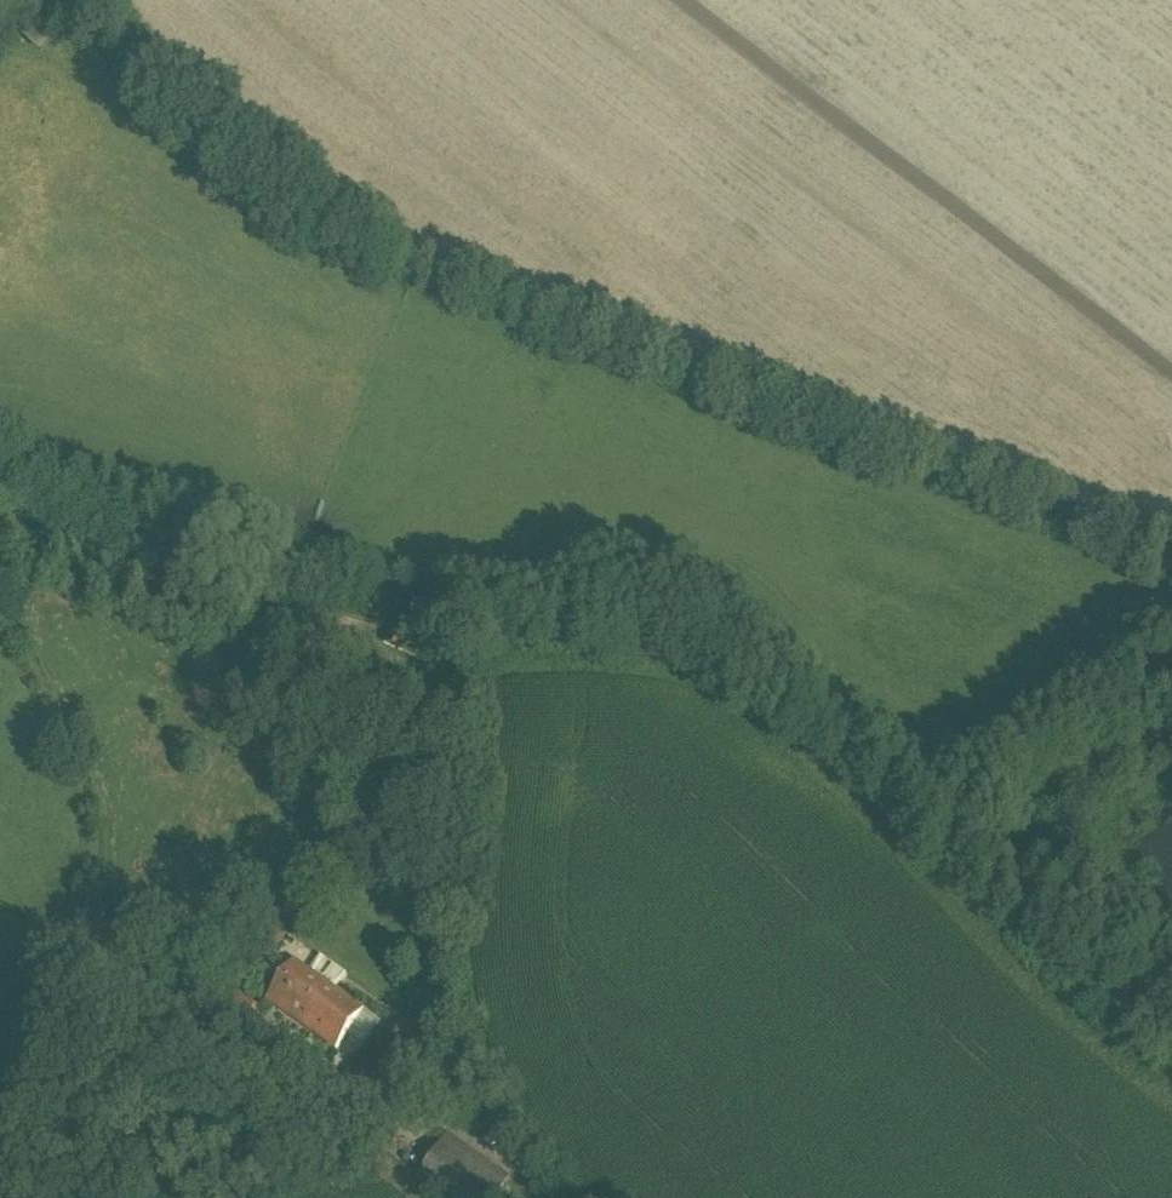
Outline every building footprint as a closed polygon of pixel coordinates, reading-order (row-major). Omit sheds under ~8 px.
[(365,1013),(295,964),(268,1002),(338,1051),(365,1013)] [(208,1027),(237,1046),(259,1012),(230,993),(208,1027)] [(443,1145),(420,1178),(448,1197),(497,1197),(504,1187),(443,1145)]
